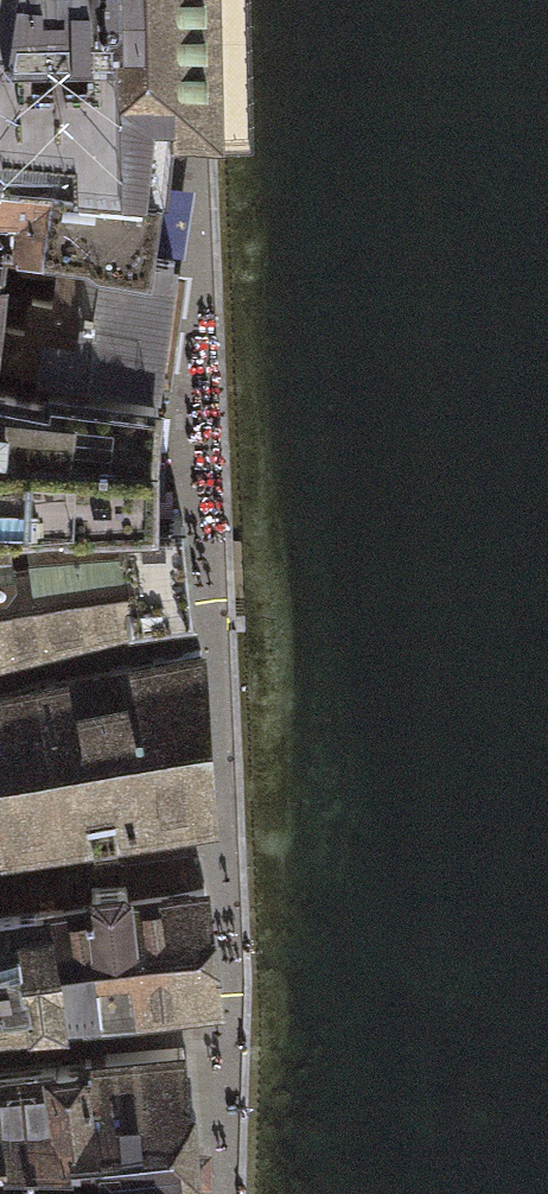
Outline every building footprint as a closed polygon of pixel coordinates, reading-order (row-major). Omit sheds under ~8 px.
[(158,180),(166,117),(192,117),(213,116),(210,0),(0,0),(0,170),(158,180)] [(147,249),(158,180),(0,170),(0,235),(4,236),(41,241),(42,232),(66,235),(65,245),(145,258),(147,249)] [(72,369),(156,380),(163,317),(172,254),(147,249),(145,258),(65,245),(66,235),(42,232),(41,241),(4,236),(1,258),(59,265),(56,293),(28,290),(25,313),(0,310),(0,360),(72,369)] [(149,450),(151,423),(154,396),(38,387),(0,380),(0,449),(15,450),(19,459),(105,458),(109,448),(149,450)] [(148,510),(148,480),(149,450),(109,448),(105,458),(19,459),(15,450),(0,449),(0,520),(148,510)] [(80,622),(189,602),(184,557),(180,512),(148,510),(0,520),(0,637),(80,622)] [(209,807),(204,726),(199,646),(112,665),(0,688),(0,839),(209,807)] [(37,905),(58,1014),(140,1009),(218,998),(210,938),(205,881),(198,882),(186,854),(34,874),(37,905)] [(34,874),(0,878),(0,910),(37,905),(34,874)] [(58,1014),(37,905),(0,910),(0,1021),(58,1014)] [(0,1068),(0,1151),(99,1152),(99,1169),(201,1160),(197,1105),(184,1053),(68,1060),(0,1068)] [(201,1160),(99,1169),(72,1173),(0,1171),(0,1193),(200,1193),(201,1160)]
